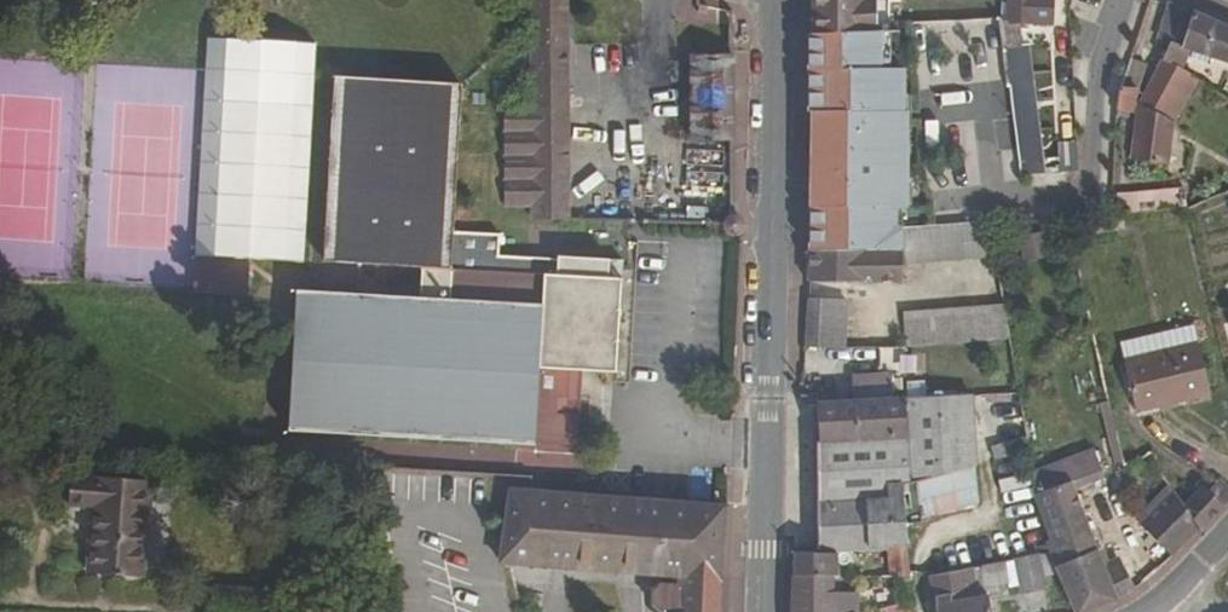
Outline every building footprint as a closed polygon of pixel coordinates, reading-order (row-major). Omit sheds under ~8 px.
[(530,108),(507,108),(505,204),(532,205),(532,219),(568,220),(569,0),(533,0),(530,108)] [(811,35),(887,34),(888,6),(863,6),(863,0),(812,0),(811,35)] [(1009,24),(1018,25),(1049,28),(1051,0),(1010,0),(1009,24)] [(1170,5),(1158,43),(1168,47),(1227,66),(1227,28),(1170,5)] [(1002,25),(1009,90),(1016,159),(1033,157),(1018,25),(1009,24),(1002,25)] [(812,119),(808,252),(901,253),(900,230),(898,227),(898,211),(910,211),(908,134),(905,134),(904,72),(890,72),(890,54),(899,53),(898,34),(887,34),(811,35),(807,35),(809,117),(812,119)] [(316,44),(212,36),(199,257),(304,263),(316,44)] [(692,140),(734,140),(732,57),(692,56),(692,140)] [(1119,91),(1116,114),(1132,116),(1135,92),(1146,66),(1131,60),(1119,91)] [(1176,68),(1162,61),(1140,106),(1166,121),(1177,98),(1186,103),(1197,82),(1176,68)] [(460,86),(337,79),(325,261),(424,268),(421,298),(299,291),(290,430),(578,447),(584,370),(616,372),(624,279),(609,277),(609,260),(559,256),(558,261),(500,256),(501,236),(451,232),(460,86)] [(1112,217),(1179,210),(1176,192),(1113,197),(1112,217)] [(994,260),(989,226),(919,231),(900,230),(901,253),(902,266),(994,260)] [(1041,230),(1020,233),(1022,256),(1044,254),(1041,230)] [(808,252),(807,284),(903,283),(902,266),(901,253),(808,252)] [(806,301),(804,347),(845,350),(847,303),(806,301)] [(907,349),(1009,340),(1004,307),(903,317),(907,349)] [(878,369),(909,364),(906,345),(875,351),(878,369)] [(1197,345),(1123,362),(1136,414),(1210,396),(1197,345)] [(804,347),(802,364),(844,366),(845,350),(804,347)] [(802,364),(802,379),(814,381),(843,382),(844,366),(802,364)] [(802,379),(801,398),(814,398),(814,381),(802,379)] [(887,551),(912,551),(903,489),(976,469),(974,453),(971,398),(816,407),(817,447),(816,449),(817,555),(838,554),(887,551)] [(1029,454),(1028,439),(974,453),(976,469),(1029,454)] [(1071,484),(1074,492),(1104,480),(1093,453),(1063,463),(1071,484)] [(1063,463),(1031,476),(1033,498),(1071,484),(1063,463)] [(1003,494),(1029,489),(1025,471),(999,476),(1003,494)] [(152,480),(72,474),(70,504),(94,506),(89,572),(146,577),(152,480)] [(1227,506),(1227,490),(1219,482),(1207,494),(1203,489),(1183,508),(1200,531),(1203,534),(1227,506)] [(1136,593),(1118,558),(1102,565),(1074,492),(1071,484),(1033,498),(1054,553),(1047,556),(1060,586),(1073,611),(1091,611),(1136,593)] [(1173,558),(1200,531),(1183,508),(1167,487),(1150,505),(1155,512),(1142,525),(1173,558)] [(533,491),(512,490),(500,564),(680,578),(680,584),(657,582),(652,590),(652,607),(660,611),(719,611),(719,587),(726,505),(533,491)] [(889,579),(904,579),(917,578),(912,551),(887,551),(889,579)] [(793,555),(792,580),(833,579),(838,579),(838,554),(817,555),(793,555)] [(1060,586),(1047,556),(979,569),(983,588),(1017,583),(1018,597),(1060,586)] [(988,597),(978,599),(972,570),(932,579),(937,611),(991,611),(988,597)] [(790,611),(832,611),(833,579),(792,580),(790,611)] [(907,605),(904,579),(889,579),(871,579),(874,611),(886,610),(904,606),(907,605)]
